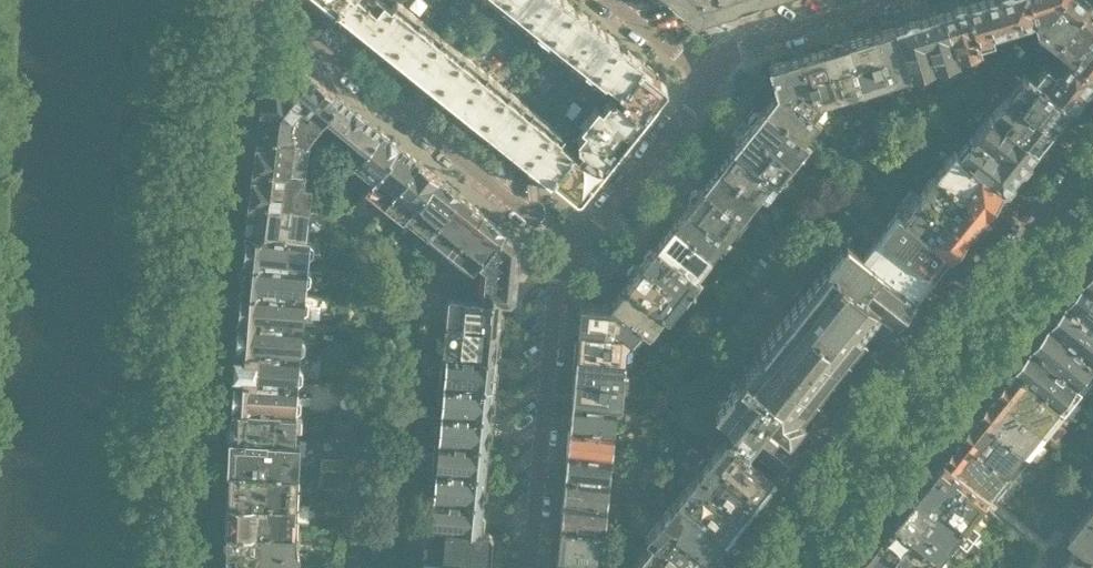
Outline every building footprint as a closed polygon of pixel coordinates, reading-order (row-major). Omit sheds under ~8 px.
[(333,6),(367,33),(389,5),(384,0),(337,0),(333,6)] [(367,33),(389,51),(416,16),(396,0),(393,0),(389,5),(367,33)] [(501,6),(524,25),(544,0),(506,0),(501,6)] [(568,0),(544,0),(524,25),(547,43),(576,7),(568,0)] [(676,3),(695,18),(710,13),(711,14),(713,14),(714,14),(715,14),(716,14),(718,13),(719,12),(720,10),(726,9),(723,0),(679,0),(676,3)] [(726,9),(751,1),(750,0),(723,0),(726,9)] [(966,4),(978,43),(992,38),(990,32),(1004,27),(995,0),(978,0),(966,4)] [(1004,27),(1032,17),(1027,0),(995,0),(1004,27)] [(1032,17),(1035,28),(1037,29),(1059,0),(1027,0),(1032,17)] [(1088,0),(1059,0),(1037,29),(1053,43),(1088,0)] [(1088,0),(1053,43),(1068,55),(1070,57),(1092,27),(1092,4),(1088,0)] [(468,1),(453,20),(463,27),(477,9),(468,1)] [(955,4),(953,8),(944,11),(957,54),(979,47),(978,43),(966,4),(962,2),(955,4)] [(599,25),(576,7),(547,43),(569,61),(599,25)] [(944,11),(920,18),(934,65),(958,58),(957,54),(944,11)] [(416,16),(389,51),(411,69),(439,34),(416,16)] [(907,19),(905,23),(896,25),(911,73),(934,65),(920,18),(918,18),(914,17),(907,19)] [(621,43),(599,25),(569,61),(592,79),(621,43)] [(896,25),(872,33),(887,80),(911,73),(896,25)] [(1070,57),(1091,74),(1092,72),(1092,27),(1070,57)] [(522,44),(504,30),(492,45),(510,59),(522,44)] [(887,80),(872,33),(842,42),(842,41),(835,40),(829,44),(830,46),(826,47),(840,95),(887,80)] [(439,34),(411,69),(434,87),(462,52),(439,34)] [(621,43),(592,79),(601,86),(605,80),(618,91),(643,60),(627,48),(626,43),(621,43)] [(522,55),(530,61),(538,50),(530,44),(522,55)] [(1003,56),(1013,63),(1015,60),(1010,46),(1009,48),(1004,45),(997,47),(985,64),(992,71),(1003,56)] [(826,47),(802,54),(813,93),(823,101),(840,95),(826,47)] [(462,52),(434,87),(456,105),(484,70),(462,52)] [(813,93),(802,54),(768,65),(773,82),(784,78),(786,86),(782,87),(813,113),(823,101),(813,93)] [(1086,85),(1090,79),(1090,75),(1091,74),(1070,57),(1068,55),(1064,60),(1059,67),(1055,63),(1051,68),(1044,62),(1038,70),(1031,65),(1026,71),(1032,76),(1033,76),(1067,104),(1069,101),(1073,100),(1078,94),(1078,90),(1082,86),(1086,85)] [(339,96),(295,60),(274,86),(318,121),(339,96)] [(657,72),(643,60),(618,91),(624,96),(619,103),(640,120),(666,88),(665,84),(657,77),(658,76),(658,75),(658,74),(658,73),(657,72)] [(549,65),(534,84),(554,100),(568,81),(549,65)] [(484,70),(456,105),(481,125),(509,90),(484,70)] [(1067,104),(1033,76),(1032,76),(1026,71),(1009,92),(1050,125),(1052,123),(1056,122),(1061,116),(1060,112),(1067,104)] [(803,137),(818,117),(813,113),(782,87),(786,86),(784,78),(773,82),(776,91),(764,106),(803,137)] [(318,121),(274,86),(261,102),(257,132),(308,139),(309,134),(319,122),(318,121)] [(509,90),(481,125),(503,143),(532,108),(509,90)] [(886,93),(890,107),(897,105),(893,91),(886,93)] [(1050,125),(1009,92),(1007,91),(991,111),(1034,146),(1035,144),(1039,143),(1044,137),(1044,133),(1050,125)] [(380,129),(339,96),(318,121),(319,122),(342,141),(348,135),(345,133),(347,131),(352,134),(347,140),(361,152),(380,129)] [(597,104),(589,115),(623,142),(640,120),(619,103),(614,99),(609,100),(602,109),(597,104)] [(572,102),(558,120),(563,125),(578,106),(572,102)] [(793,156),(807,139),(803,137),(764,106),(763,105),(759,110),(754,110),(747,119),(749,123),(733,144),(775,178),(781,172),(783,174),(786,171),(788,172),(798,160),(793,156)] [(532,108),(503,143),(526,161),(554,126),(532,108)] [(1034,146),(991,111),(974,133),(1017,167),(1018,165),(1022,163),(1027,158),(1027,154),(1034,146)] [(623,142),(589,115),(581,125),(586,130),(578,140),(579,144),(583,147),(604,164),(623,142)] [(870,150),(885,130),(877,125),(872,131),(864,125),(855,138),(863,143),(862,145),(870,150)] [(554,126),(526,161),(528,166),(533,167),(548,179),(572,150),(558,139),(563,133),(554,126)] [(398,144),(380,129),(361,152),(353,163),(371,178),(398,144)] [(308,139),(257,132),(254,163),(304,170),(308,139)] [(1017,167),(974,133),(957,153),(1000,187),(1002,186),(1006,185),(1011,179),(1010,175),(1017,167)] [(417,158),(398,144),(371,178),(364,187),(381,202),(417,158)] [(775,178),(733,144),(732,145),(732,146),(717,165),(756,196),(766,203),(782,183),(775,178)] [(572,150),(548,179),(563,191),(564,191),(565,191),(567,191),(568,190),(576,196),(580,195),(604,164),(583,147),(577,155),(572,150)] [(1000,187),(957,153),(952,150),(935,170),(983,209),(991,200),(995,199),(1000,193),(999,188),(1000,187)] [(436,174),(417,158),(381,202),(401,219),(403,216),(436,174)] [(304,170),(254,163),(249,195),(308,202),(311,180),(311,171),(304,170)] [(756,196),(717,165),(702,183),(741,214),(756,196)] [(935,170),(918,192),(917,193),(965,231),(973,222),(974,223),(985,211),(983,209),(935,170)] [(458,191),(436,174),(403,216),(425,233),(458,191)] [(689,198),(688,199),(685,204),(686,204),(725,235),(741,214),(702,183),(701,183),(697,188),(697,187),(690,191),(688,198),(689,198)] [(965,231),(917,193),(918,192),(911,187),(894,207),(898,210),(901,213),(949,251),(965,231)] [(446,250),(479,209),(458,191),(425,233),(446,250)] [(308,202),(249,195),(245,230),(305,236),(308,202)] [(686,204),(681,211),(671,223),(709,254),(725,235),(686,204)] [(477,259),(502,227),(479,209),(446,250),(470,269),(477,259)] [(949,251),(901,213),(898,210),(881,232),(932,273),(949,251)] [(671,223),(661,235),(656,241),(695,272),(709,254),(671,223)] [(367,227),(359,240),(380,245),(383,240),(367,227)] [(502,227),(477,259),(485,265),(482,296),(482,297),(500,300),(509,301),(514,297),(519,241),(502,227)] [(311,237),(305,236),(245,230),(243,260),(309,265),(310,253),(315,249),(315,241),(311,237)] [(932,273),(881,232),(862,254),(914,295),(932,273)] [(725,425),(778,466),(797,442),(788,435),(803,416),(800,414),(864,334),(862,332),(869,324),(871,325),(870,326),(870,330),(875,334),(879,334),(880,333),(882,335),(898,315),(902,314),(909,305),(909,301),(914,295),(862,254),(840,236),(828,252),(832,256),(713,405),(730,419),(725,425)] [(692,283),(698,275),(695,272),(656,241),(656,242),(655,241),(638,263),(633,263),(626,272),(627,276),(625,279),(665,311),(668,313),(677,321),(689,306),(684,303),(695,290),(693,288),(695,285),(692,283)] [(425,271),(426,252),(413,251),(412,270),(425,271)] [(309,265),(243,260),(240,287),(306,293),(307,281),(312,277),(313,269),(309,265)] [(1081,279),(1092,289),(1092,263),(1081,279)] [(624,282),(616,292),(610,300),(641,324),(650,330),(665,311),(625,279),(623,281),(624,282)] [(1063,300),(1092,324),(1092,289),(1081,279),(1063,300)] [(737,283),(726,297),(725,298),(732,303),(744,289),(737,283)] [(306,293),(240,287),(238,317),(303,323),(304,309),(310,306),(310,297),(306,293)] [(482,297),(482,296),(446,293),(444,321),(497,327),(502,323),(503,314),(499,310),(500,300),(482,297)] [(607,303),(580,302),(578,326),(613,329),(613,326),(618,327),(631,337),(641,324),(610,300),(607,303)] [(1045,324),(1092,362),(1092,324),(1063,300),(1045,324)] [(303,323),(238,317),(236,346),(301,351),(306,348),(306,338),(302,335),(303,323)] [(380,318),(379,327),(391,328),(392,319),(380,318)] [(497,327),(444,321),(441,350),(494,356),(500,352),(501,343),(496,338),(497,327)] [(1028,345),(1081,388),(1092,372),(1092,362),(1045,324),(1028,345)] [(613,329),(578,326),(577,337),(574,337),(573,349),(576,350),(626,354),(627,342),(631,337),(618,327),(613,326),(613,329)] [(1028,345),(1009,368),(1062,411),(1081,388),(1028,345)] [(301,351),(236,346),(233,378),(299,382),(299,379),(303,377),(304,366),(299,363),(301,351)] [(681,375),(692,362),(698,354),(688,347),(672,367),(666,362),(658,371),(671,381),(678,372),(681,375)] [(626,354),(576,350),(573,349),(572,364),(574,364),(573,375),(624,380),(626,354)] [(494,356),(441,350),(439,379),(492,384),(497,381),(498,372),(493,367),(494,356)] [(1009,368),(992,390),(1045,432),(1062,411),(1009,368)] [(624,380),(573,375),(571,400),(615,404),(621,404),(624,380)] [(299,382),(233,378),(231,405),(297,409),(301,405),(302,395),(298,392),(299,382)] [(492,384),(439,379),(436,408),(489,413),(494,410),(495,400),(491,396),(492,384)] [(992,390),(975,411),(1028,454),(1045,432),(992,390)] [(615,404),(571,400),(569,423),(613,427),(615,404)] [(677,400),(667,411),(679,421),(688,409),(677,400)] [(297,409),(231,405),(229,433),(295,436),(297,409)] [(489,413),(436,408),(434,437),(487,442),(491,438),(492,429),(488,425),(489,413)] [(975,411),(958,433),(1011,475),(1028,454),(975,411)] [(613,427),(569,423),(566,448),(611,451),(613,427)] [(663,430),(654,446),(668,453),(677,437),(663,430)] [(295,436),(229,433),(228,466),(297,467),(297,468),(299,469),(299,450),(306,451),(307,437),(295,436)] [(940,455),(985,491),(993,498),(1011,475),(958,433),(940,455)] [(727,434),(710,455),(758,494),(767,484),(767,480),(774,471),(727,434)] [(487,442),(434,437),(431,466),(484,471),(489,467),(490,458),(486,453),(486,442),(487,442)] [(611,451),(566,448),(564,472),(609,476),(611,451)] [(758,494),(710,455),(693,476),(740,514),(745,507),(749,506),(758,494)] [(985,491),(940,455),(932,465),(928,466),(923,472),(923,476),(917,484),(972,528),(978,520),(968,512),(978,500),(985,491)] [(321,456),(321,468),(346,469),(346,457),(321,456)] [(651,470),(637,469),(637,481),(649,481),(649,478),(659,482),(663,470),(653,465),(651,470)] [(297,467),(228,466),(227,497),(296,498),(296,497),(300,494),(301,485),(296,482),(297,468),(297,467)] [(484,471),(431,466),(429,495),(481,500),(486,496),(487,487),(483,482),(484,471)] [(609,476),(564,472),(562,495),(607,500),(609,476)] [(740,514),(693,476),(678,496),(724,533),(730,526),(734,525),(739,519),(739,515),(740,514)] [(972,528),(917,484),(909,494),(904,495),(900,501),(900,505),(892,515),(937,551),(955,529),(965,537),(972,528)] [(360,485),(359,498),(373,498),(373,485),(360,485)] [(481,500),(429,495),(426,524),(483,529),(485,515),(480,511),(481,500)] [(607,500),(562,495),(559,520),(605,524),(607,500)] [(724,533),(678,496),(662,515),(709,552),(724,533)] [(296,498),(227,497),(226,526),(292,528),(295,528),(296,498)] [(1068,536),(1078,544),(1059,567),(1092,567),(1092,504),(1068,536)] [(662,515),(647,535),(651,538),(688,567),(696,567),(709,552),(662,515)] [(892,515),(890,517),(887,518),(882,524),(882,528),(875,536),(914,567),(936,567),(944,558),(937,551),(892,515)] [(628,519),(627,529),(639,529),(639,519),(628,519)] [(605,524),(559,520),(556,552),(596,556),(597,539),(604,539),(605,524)] [(483,529),(426,524),(424,553),(489,559),(491,533),(489,530),(483,529)] [(292,528),(226,526),(225,555),(297,557),(297,546),(296,544),(292,543),(292,528)] [(875,536),(874,538),(870,539),(865,545),(865,549),(858,558),(871,567),(914,567),(875,536)] [(651,538),(636,559),(647,567),(688,567),(651,538)] [(608,557),(596,556),(556,552),(555,567),(607,567),(608,557)] [(489,559),(424,553),(422,567),(488,567),(489,559)] [(225,555),(225,567),(297,567),(297,557),(225,555)] [(858,558),(857,559),(853,559),(848,565),(849,567),(871,567),(858,558)] [(636,559),(629,567),(647,567),(636,559)]
